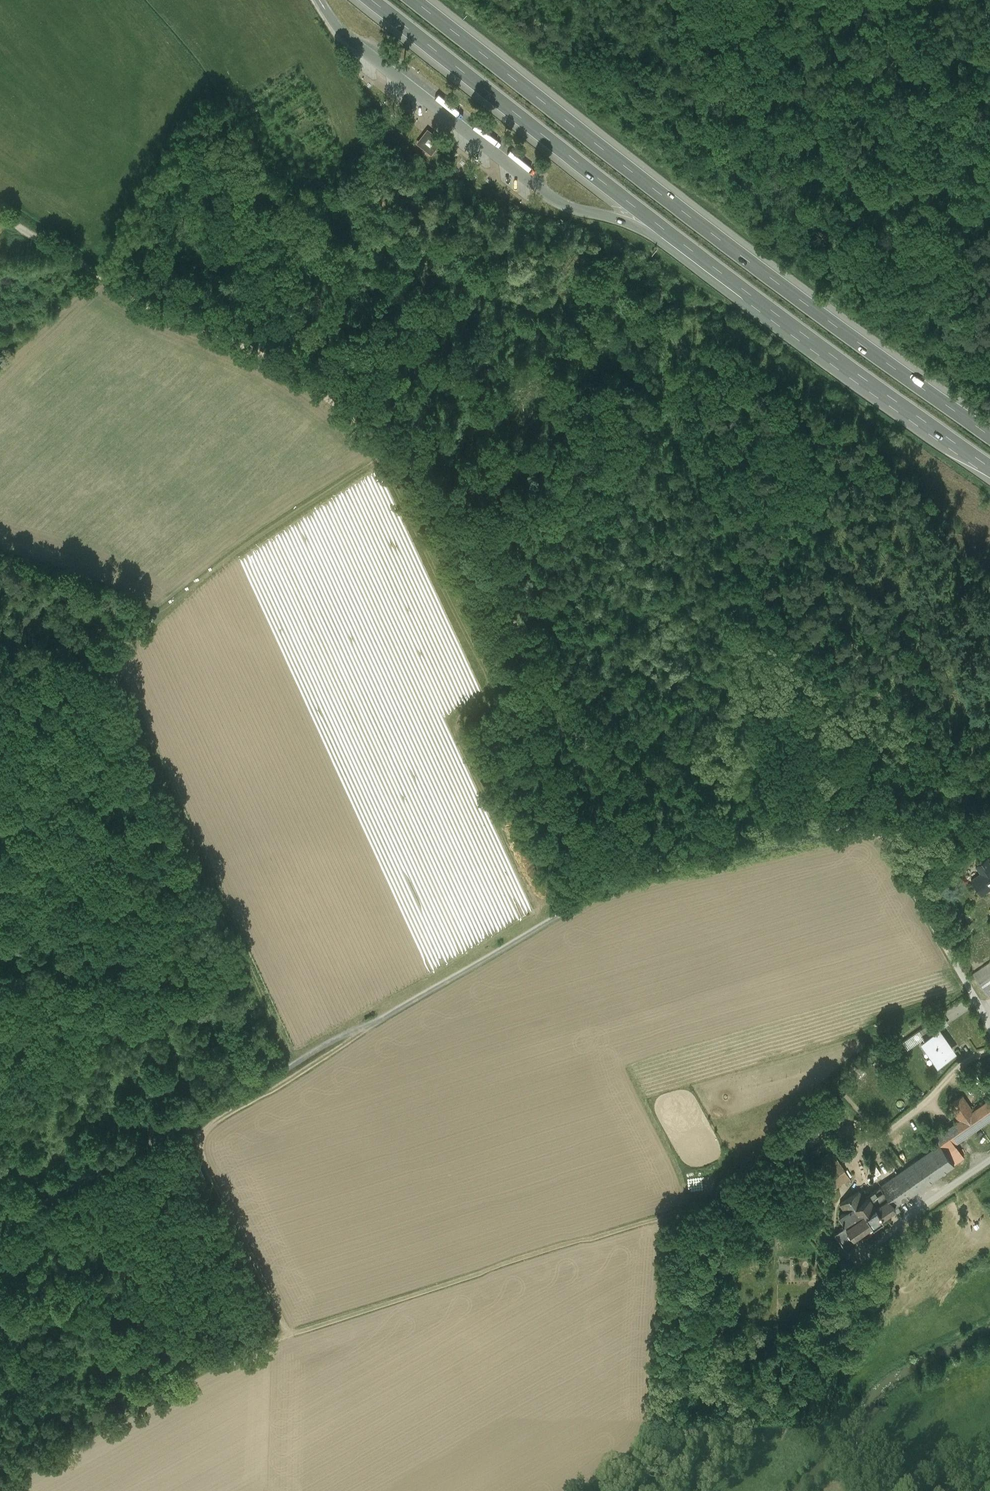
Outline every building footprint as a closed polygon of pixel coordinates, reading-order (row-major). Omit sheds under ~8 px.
[(401,73),(424,91),(427,86),(404,68),(401,73)] [(427,136),(420,144),(432,155),(440,146),(427,136)] [(976,866),(981,873),(971,880),(981,895),(989,889),(989,862),(987,858),(976,866)] [(973,974),(988,996),(989,994),(989,963),(973,974)] [(930,1022),(919,1030),(925,1039),(937,1031),(930,1022)] [(925,1039),(923,1040),(930,1049),(928,1050),(937,1062),(951,1052),(944,1042),(946,1041),(938,1030),(937,1031),(925,1039)] [(962,1095),(948,1105),(959,1120),(973,1110),(962,1095)] [(935,1136),(939,1142),(946,1152),(956,1145),(955,1143),(989,1119),(989,1098),(973,1110),(959,1120),(935,1136)] [(798,1137),(791,1140),(794,1148),(801,1145),(798,1137)] [(939,1142),(880,1183),(880,1184),(894,1204),(953,1163),(946,1152),(939,1142)] [(850,1176),(831,1149),(812,1162),(831,1190),(850,1176)] [(880,1183),(867,1192),(868,1194),(864,1196),(845,1209),(839,1213),(845,1223),(852,1233),(894,1204),(880,1184),(880,1183)] [(860,1190),(841,1203),(845,1209),(864,1196),(860,1190)] [(845,1223),(834,1230),(846,1248),(857,1240),(852,1233),(845,1223)] [(664,1309),(664,1317),(674,1318),(675,1310),(664,1309)]
